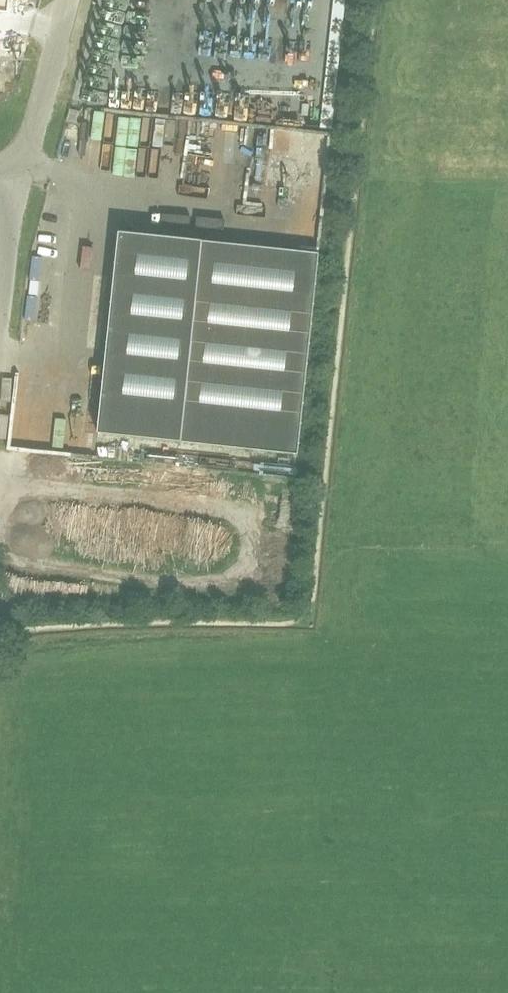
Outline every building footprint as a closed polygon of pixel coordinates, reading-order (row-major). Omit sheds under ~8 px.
[(110,133),(127,133),(128,110),(111,110),(110,133)] [(191,145),(193,119),(184,118),(181,144),(191,145)] [(119,232),(98,433),(298,454),(320,253),(119,232)] [(31,416),(30,435),(41,435),(41,416),(31,416)]
